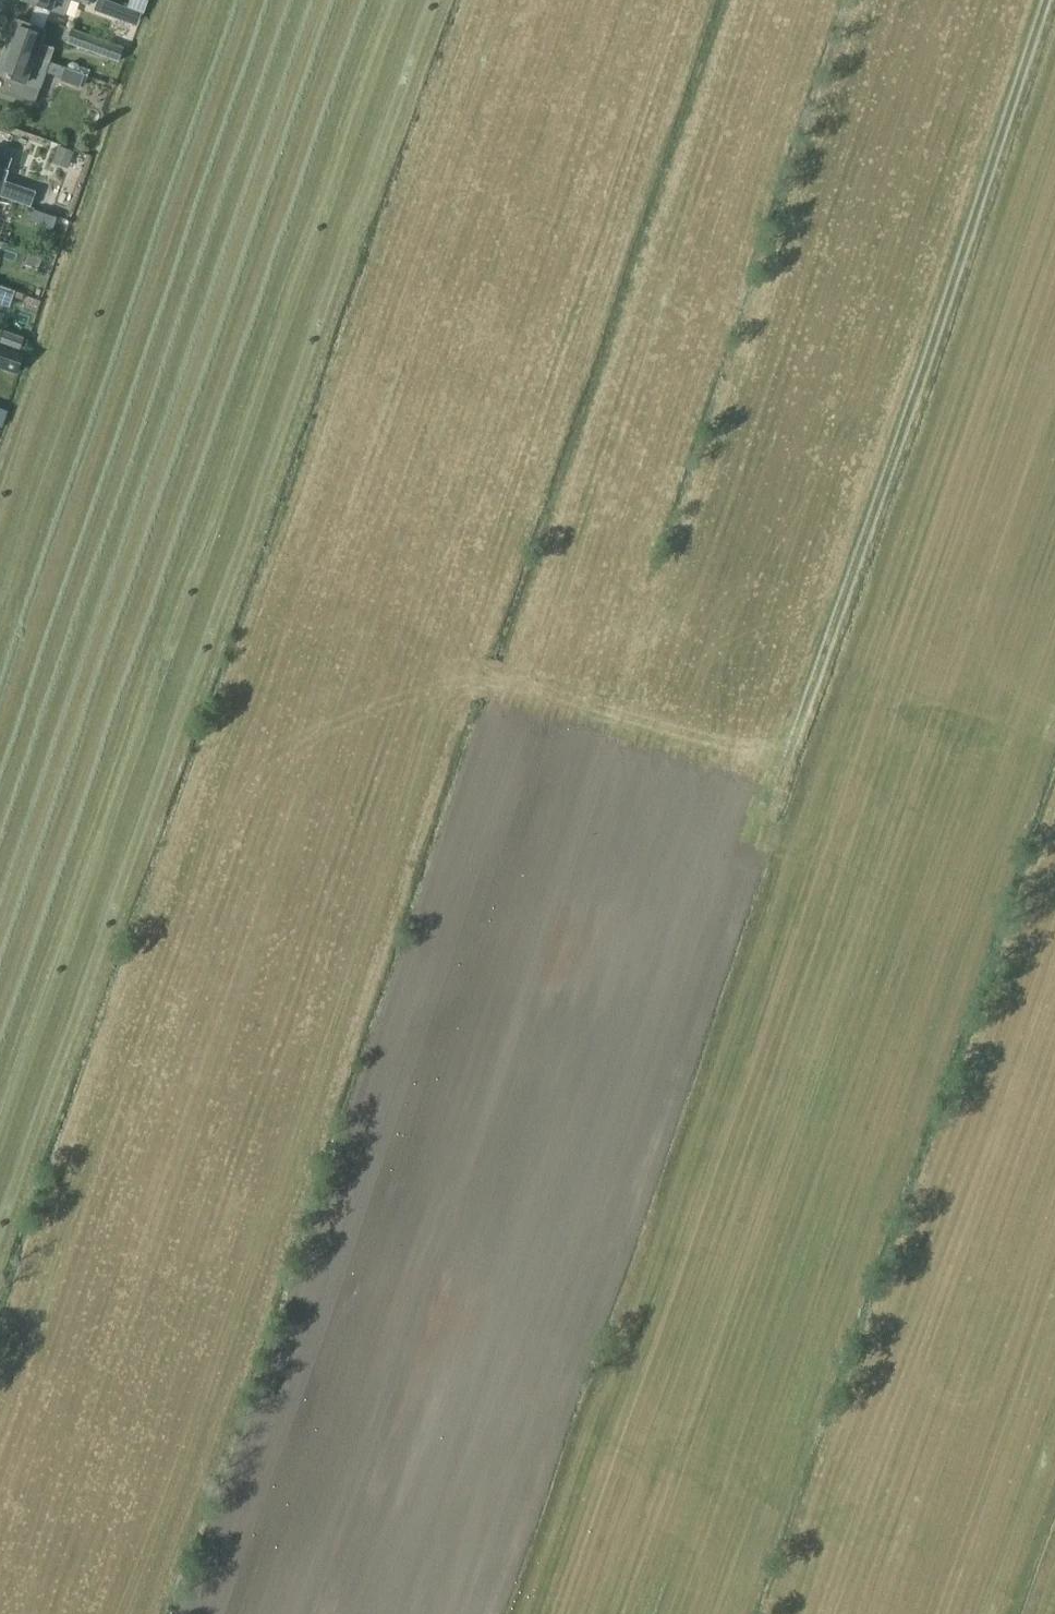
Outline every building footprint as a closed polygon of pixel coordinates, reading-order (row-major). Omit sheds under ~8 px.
[(50,10),(53,0),(23,0),(50,10)] [(72,2),(73,0),(101,11),(104,0),(65,0),(72,2)] [(113,2),(108,14),(133,23),(137,11),(113,2)] [(44,30),(15,20),(6,46),(50,62),(50,61),(55,48),(43,44),(47,34),(43,32),(44,30)] [(124,49),(72,30),(67,43),(119,63),(124,49)] [(0,62),(0,75),(8,78),(3,90),(35,102),(46,72),(61,78),(60,80),(80,87),(85,74),(50,61),(50,62),(6,46),(0,62)] [(68,169),(74,151),(58,145),(52,163),(68,169)] [(30,208),(31,207),(36,191),(16,184),(16,185),(5,181),(9,170),(8,170),(13,158),(0,153),(0,197),(30,208)] [(10,307),(16,291),(0,286),(0,304),(10,307)] [(0,335),(0,344),(19,351),(24,338),(2,330),(0,335)] [(17,374),(25,353),(19,351),(0,344),(0,368),(17,374)]
